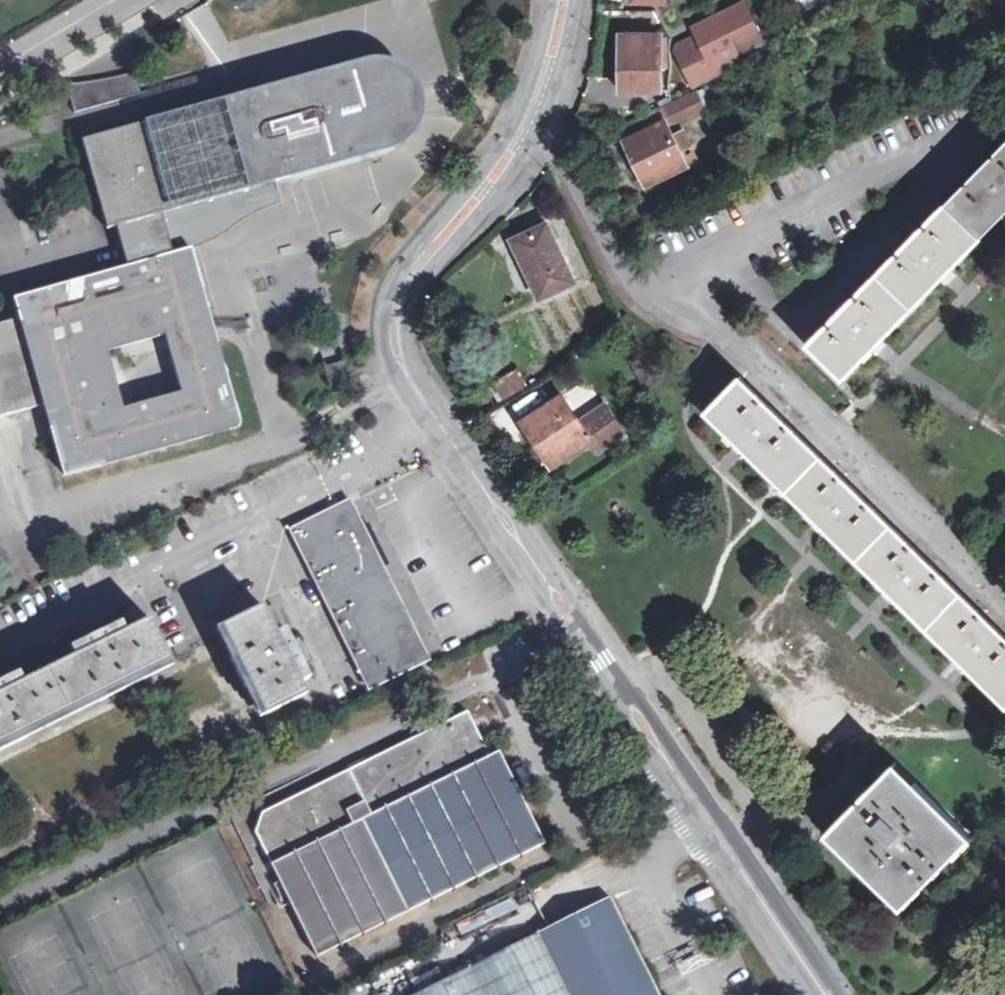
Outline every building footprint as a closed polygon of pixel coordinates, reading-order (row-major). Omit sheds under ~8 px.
[(701,33),(677,45),(697,85),(744,61),(740,53),(763,42),(744,3),(697,26),(701,33)] [(663,33),(622,32),(622,88),(663,88),(663,60),(668,61),(669,35),(663,33)] [(173,254),(189,250),(218,240),(235,229),(247,218),(261,212),(281,205),(274,179),(386,146),(401,140),(410,130),(415,121),(417,108),(417,97),(415,90),(411,81),(402,73),(390,66),(371,63),(346,70),(223,103),(224,110),(305,87),(306,92),(375,74),(387,76),(398,83),(404,92),(406,100),(407,111),(404,120),(397,128),(390,133),(323,154),(325,159),(246,182),(248,188),(160,213),(173,254)] [(133,66),(67,85),(74,113),(141,95),(133,66)] [(0,321),(0,397),(38,386),(63,473),(238,424),(213,336),(211,329),(189,250),(173,254),(160,213),(248,188),(246,182),(325,159),(323,154),(390,133),(397,128),(404,120),(407,111),(406,100),(404,92),(398,83),(387,76),(375,74),(306,92),(305,87),(224,110),(223,103),(222,102),(82,140),(107,227),(115,225),(124,223),(136,264),(127,267),(16,299),(18,309),(20,315),(8,319),(0,321)] [(656,110),(622,126),(649,182),(688,162),(682,149),(692,144),(685,130),(675,135),(667,119),(656,110)] [(810,342),(843,374),(1004,210),(1004,143),(810,342)] [(577,278),(549,221),(514,237),(541,295),(577,278)] [(124,223),(115,225),(127,267),(136,264),(124,223)] [(20,315),(18,309),(6,312),(8,319),(20,315)] [(248,319),(211,329),(213,336),(251,326),(248,319)] [(643,356),(635,360),(647,384),(654,380),(643,356)] [(498,399),(526,390),(519,370),(491,380),(498,399)] [(742,375),(710,408),(1004,699),(1004,631),(742,375)] [(565,391),(524,418),(554,462),(584,443),(588,448),(598,441),(600,445),(624,429),(606,402),(582,417),(565,391)] [(396,674),(424,660),(347,502),(293,528),(359,662),(384,650),(396,674)] [(249,685),(263,713),(305,694),(300,682),(308,678),(283,628),(276,631),(262,604),(220,625),(235,656),(230,658),(244,687),(249,685)] [(170,660),(148,617),(124,630),(120,622),(69,646),(74,655),(49,667),(23,680),(18,673),(0,681),(0,750),(26,737),(24,732),(68,711),(95,698),(97,701),(128,687),(126,681),(170,660)] [(69,646),(46,658),(49,667),(74,655),(69,646)] [(370,686),(396,674),(384,650),(359,662),(370,686)] [(252,830),(313,956),(543,842),(499,751),(489,756),(466,710),(261,812),(252,830)] [(963,842),(886,768),(820,838),(894,912),(963,842)] [(573,915),(613,994),(659,994),(611,896),(573,915)] [(413,994),(613,994),(573,915),(413,994)]
